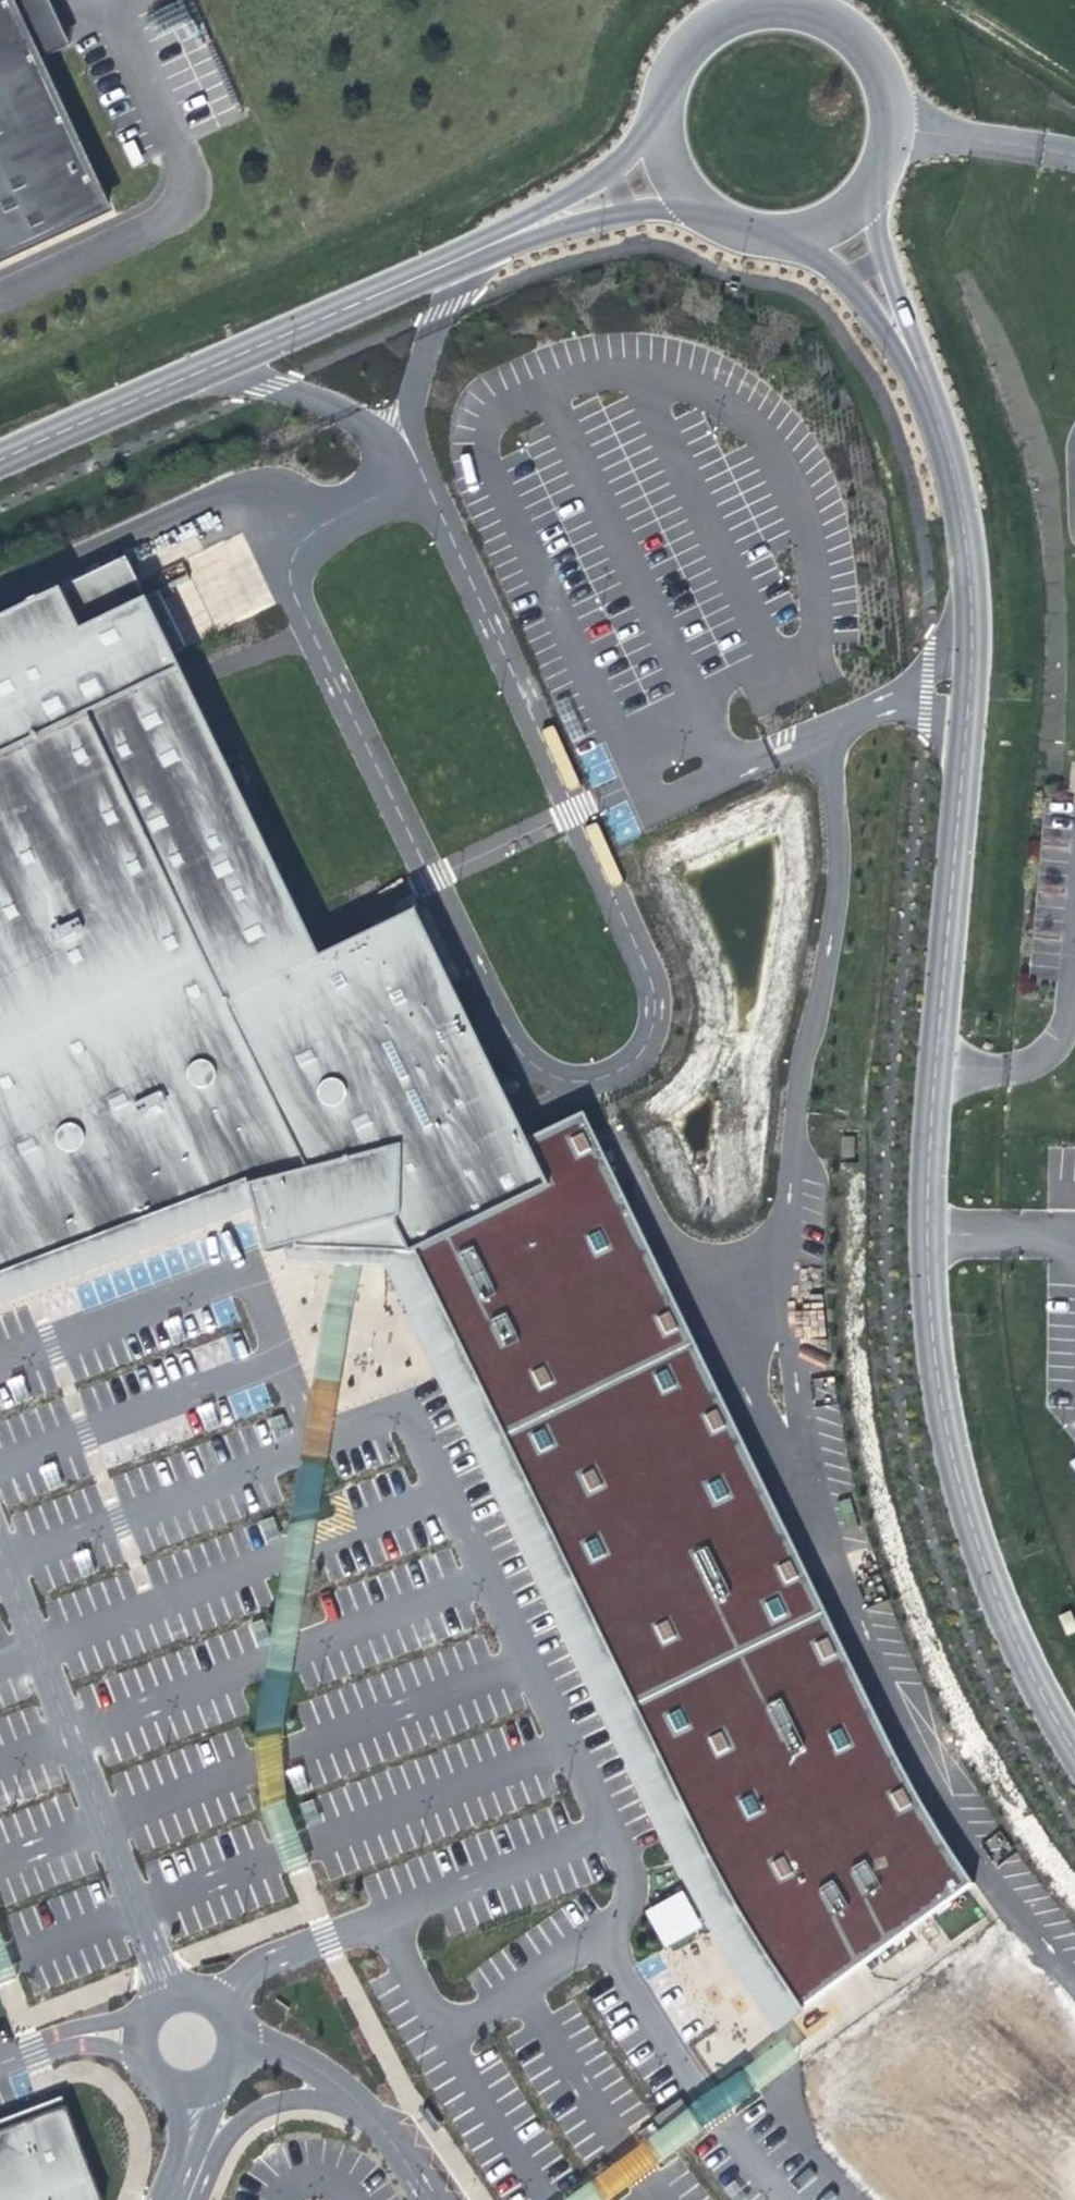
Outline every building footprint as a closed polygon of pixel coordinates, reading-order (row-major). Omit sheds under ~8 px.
[(81,59),(49,0),(0,0),(0,285),(134,225),(67,71),(81,59)] [(233,1203),(277,1214),(297,1245),(391,1271),(693,1902),(785,2030),(976,1882),(583,1111),(528,1141),(421,907),(321,953),(132,558),(0,621),(0,1284),(233,1203)] [(69,1276),(79,1309),(199,1270),(189,1238),(253,1217),(69,1276)] [(385,1359),(387,1388),(414,1386),(410,1336),(369,1339),(371,1360),(385,1359)] [(295,1792),(308,1787),(299,1766),(286,1771),(295,1792)] [(0,2125),(0,2199),(103,2199),(65,2101),(0,2125)] [(427,2109),(420,2113),(434,2134),(440,2129),(427,2109)]
